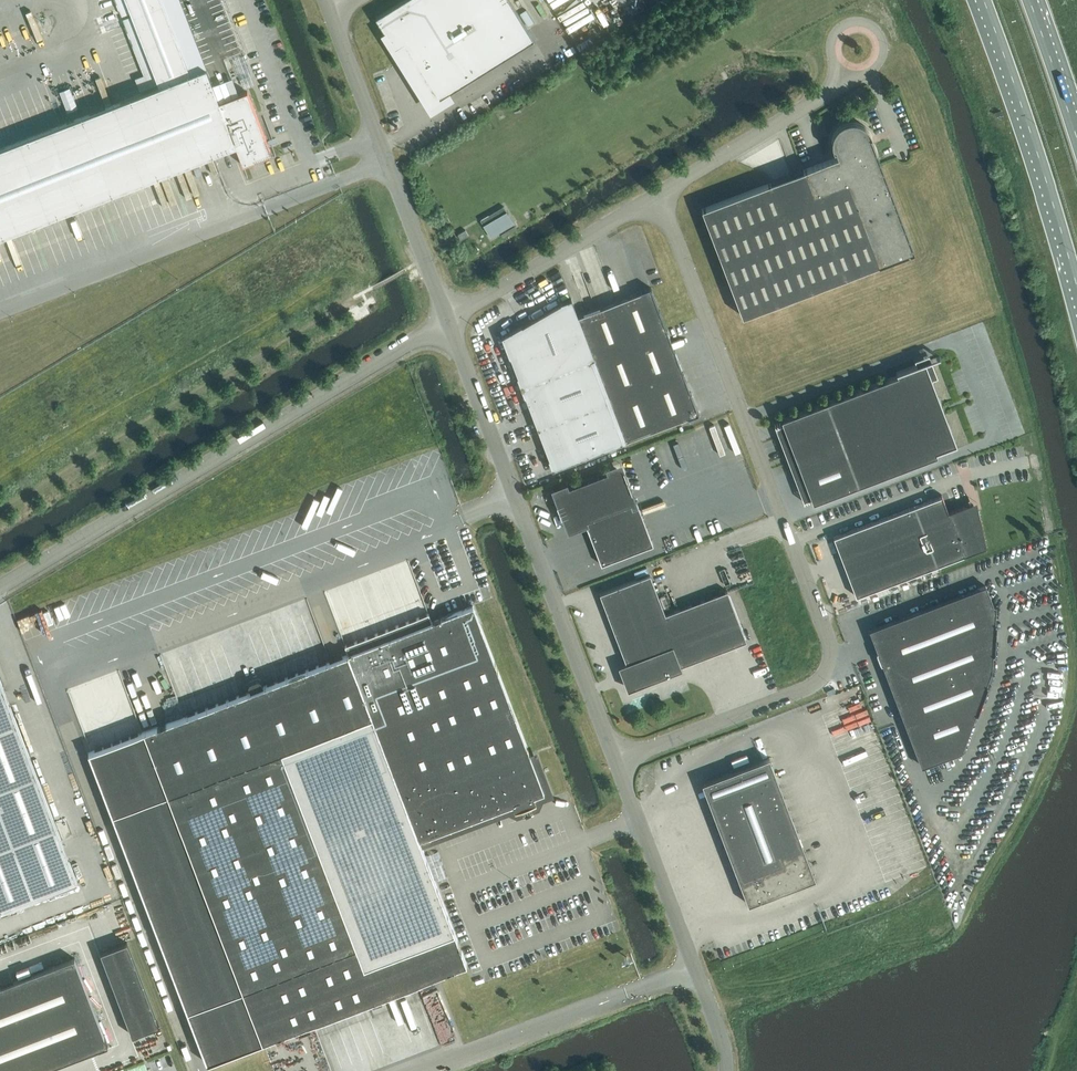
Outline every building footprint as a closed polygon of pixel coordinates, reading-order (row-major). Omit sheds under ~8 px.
[(161,0),(125,0),(159,86),(0,148),(0,237),(235,146),(243,165),(272,154),(248,92),(240,95),(233,77),(213,85),(206,69),(191,76),(161,0)] [(534,39),(509,0),(403,0),(376,17),(386,33),(383,35),(400,62),(403,59),(396,47),(404,42),(433,87),(431,88),(439,101),(479,76),(478,74),(487,69),(534,39)] [(528,26),(534,22),(526,9),(520,13),(528,26)] [(879,264),(914,251),(876,151),(878,150),(872,134),(868,130),(863,126),(858,124),(852,124),(846,125),(841,128),(837,132),(834,137),(833,143),(833,149),(836,157),(702,208),(743,316),(879,264)] [(506,210),(483,224),(490,236),(514,223),(506,210)] [(461,239),(469,235),(465,229),(458,234),(461,239)] [(693,415),(699,413),(650,287),(640,291),(640,292),(578,315),(626,440),(687,416),(688,417),(693,415)] [(552,469),(626,441),(626,440),(578,315),(571,298),(561,302),(561,303),(522,325),(522,324),(502,336),(510,357),(511,357),(518,376),(517,376),(525,397),(526,396),(549,458),(548,459),(552,469)] [(800,466),(813,502),(938,454),(937,451),(957,443),(931,377),(937,375),(929,354),(916,358),(918,364),(896,372),(897,375),(782,419),(787,433),(780,436),(792,469),(800,466)] [(632,502),(620,471),(615,468),(560,489),(558,494),(569,522),(574,525),(584,520),(601,564),(653,544),(636,500),(632,502)] [(949,511),(942,494),(834,537),(857,596),(987,547),(985,538),(983,538),(977,521),(981,520),(979,512),(974,513),(970,503),(949,511)] [(650,574),(600,593),(626,662),(623,664),(619,665),(628,689),(636,686),(682,669),(681,665),(747,640),(727,590),(665,613),(650,574)] [(993,604),(985,585),(869,629),(922,766),(963,750),(976,715),(978,715),(989,685),(987,685),(992,670),(993,655),(995,655),(997,623),(995,623),(996,605),(993,604)] [(251,690),(89,752),(207,1063),(297,1029),(308,1024),(369,1001),(371,1005),(374,1006),(382,1003),(383,1000),(382,996),(421,981),(433,977),(467,964),(422,847),(419,840),(513,804),(515,810),(536,802),(534,796),(544,792),(530,754),(473,606),(432,621),(429,613),(345,645),(348,653),(342,655),(330,660),(263,685),(261,679),(258,678),(250,681),(249,684),(251,690)] [(0,678),(0,908),(76,880),(0,678)] [(748,903),(808,881),(816,878),(769,756),(702,782),(748,903)] [(154,1027),(128,941),(100,949),(127,1035),(154,1027)] [(108,1044),(74,957),(0,986),(0,1070),(38,1070),(108,1044)]
